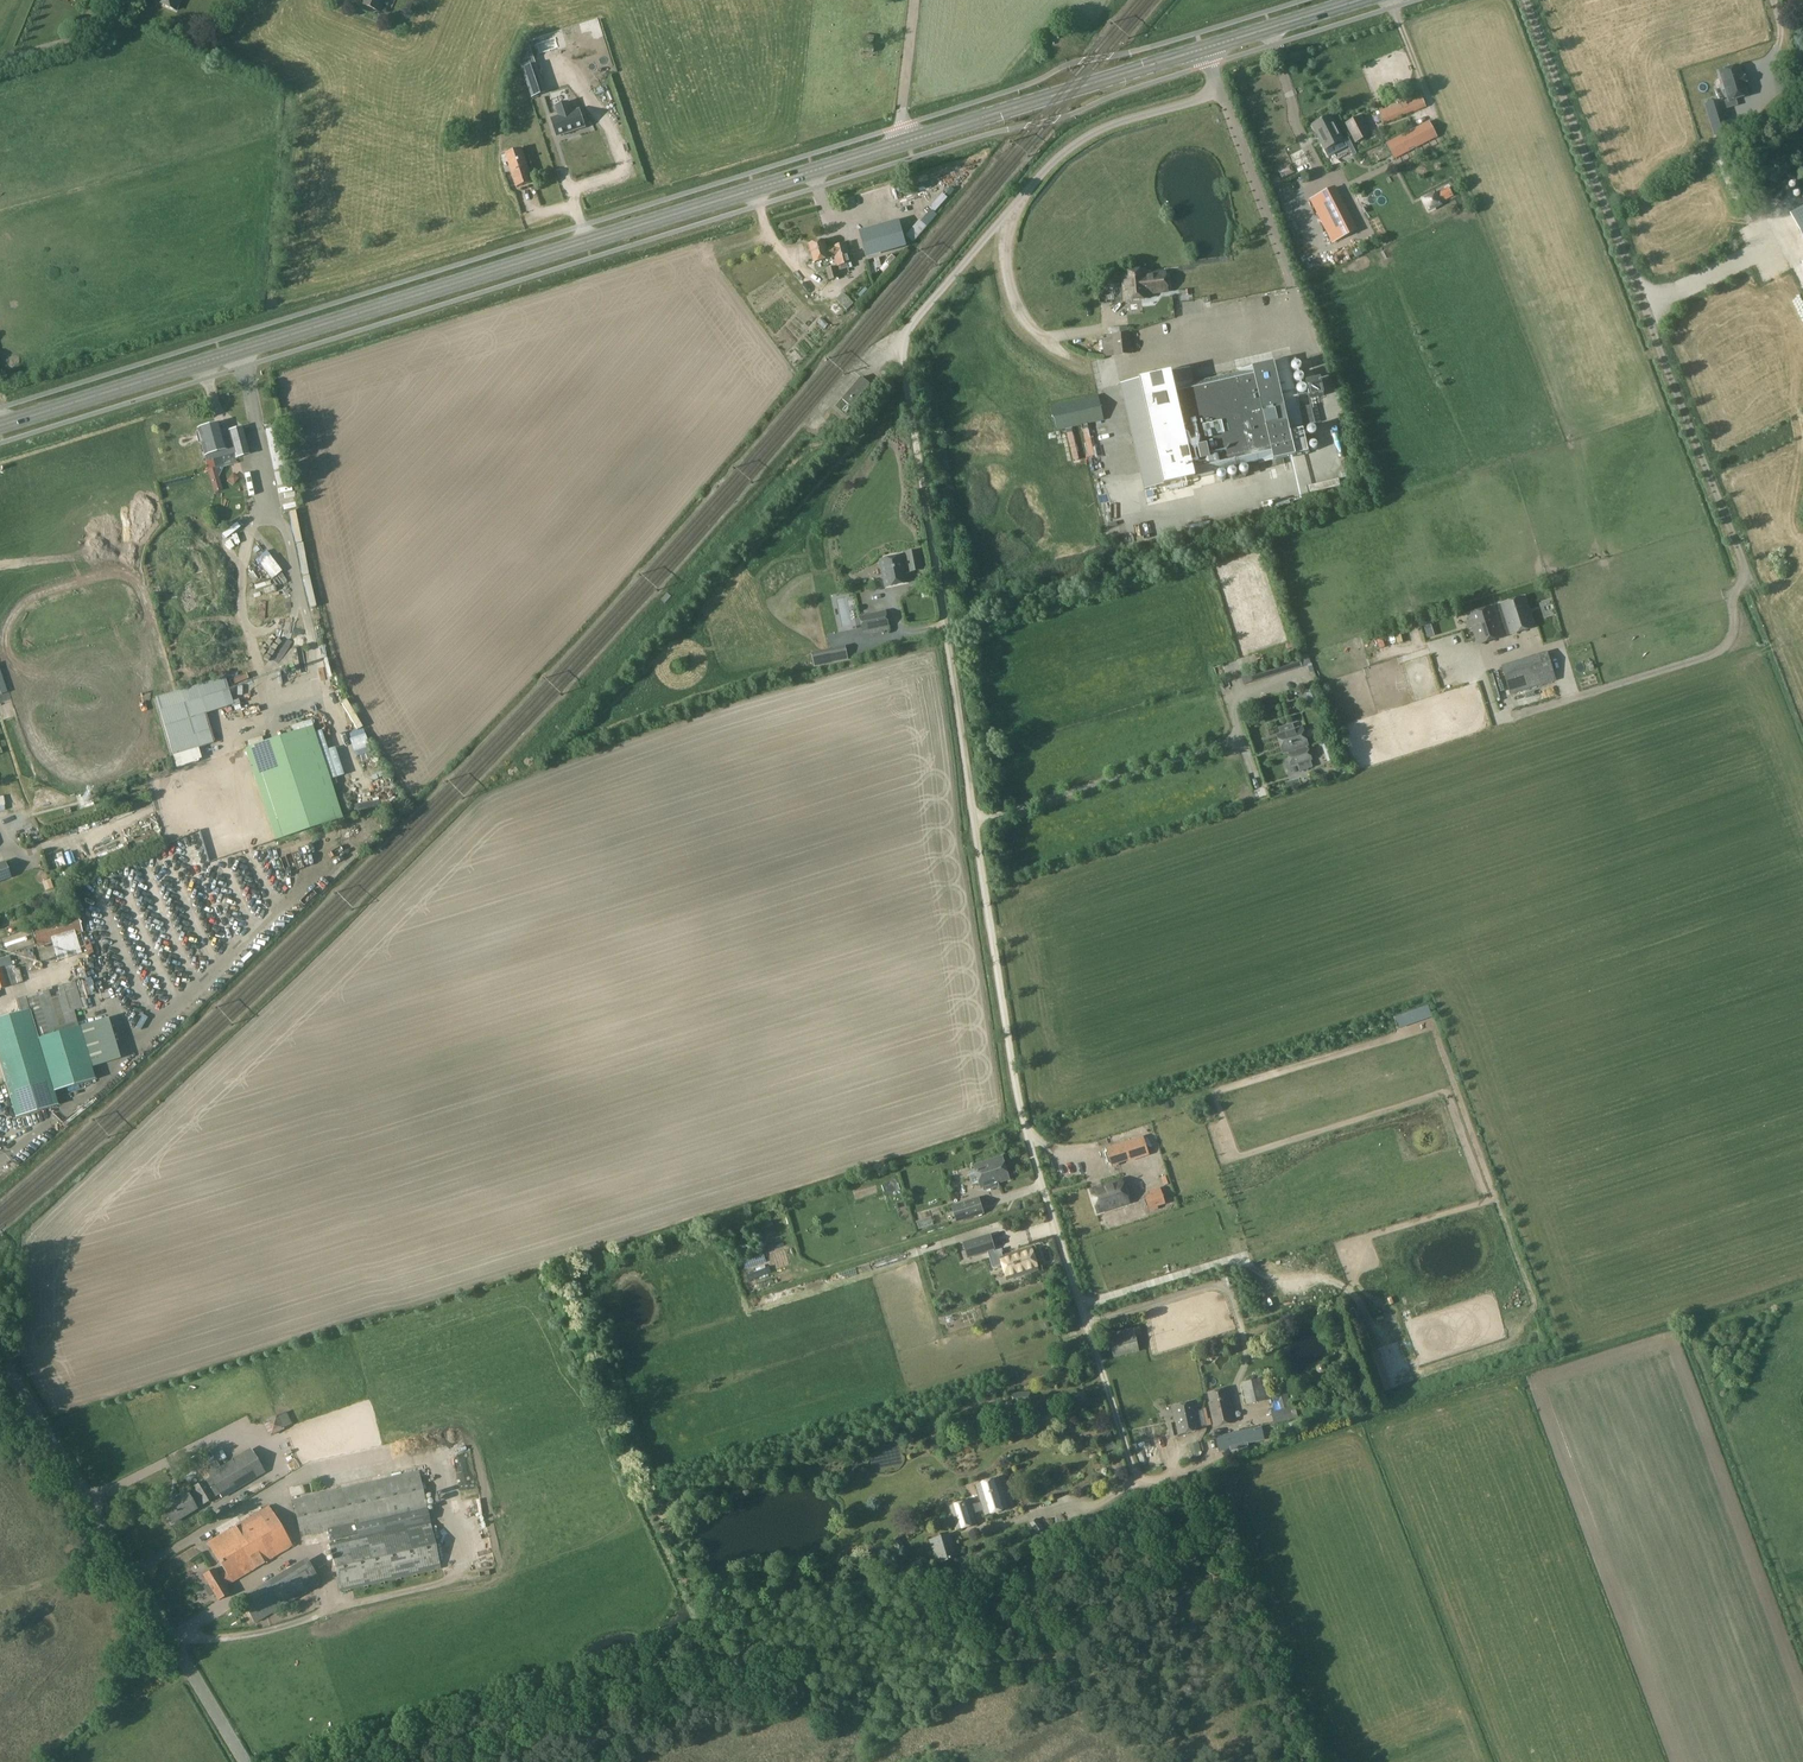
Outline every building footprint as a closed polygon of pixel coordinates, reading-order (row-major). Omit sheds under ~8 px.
[(175,11),(180,0),(158,0),(157,3),(175,11)] [(384,0),(363,0),(364,0),(363,5),(379,12),(384,0)] [(522,68),(536,64),(528,42),(525,43),(520,61),(522,68)] [(532,98),(545,93),(536,64),(522,68),(532,98)] [(1720,101),(1706,105),(1715,135),(1729,131),(1722,110),(1737,105),(1735,99),(1747,96),(1744,87),(1746,86),(1743,75),(1741,75),(1738,67),(1720,72),(1728,101),(1720,103),(1720,101)] [(1426,108),(1421,95),(1378,112),(1383,124),(1426,108)] [(568,102),(556,105),(559,117),(551,119),(557,137),(585,128),(579,110),(571,113),(568,102)] [(1331,116),(1312,125),(1325,150),(1329,157),(1338,152),(1347,147),(1344,141),(1331,116)] [(1370,131),(1362,116),(1345,124),(1355,144),(1370,136),(1368,132),(1370,131)] [(1394,160),(1437,137),(1428,122),(1385,144),(1394,160)] [(506,153),(517,187),(532,182),(521,148),(506,153)] [(1376,175),(1392,174),(1392,159),(1375,160),(1376,175)] [(542,164),(541,177),(557,178),(558,166),(542,164)] [(1334,188),(1313,199),(1318,210),(1340,199),(1334,188)] [(1429,209),(1440,204),(1439,202),(1452,196),(1448,189),(1435,195),(1434,194),(1424,199),(1429,209)] [(1317,230),(1376,207),(1371,194),(1312,216),(1317,230)] [(922,212),(929,217),(937,206),(930,201),(922,212)] [(1790,213),(1802,239),(1802,207),(1790,213)] [(918,213),(905,234),(915,239),(927,219),(918,213)] [(1350,220),(1329,231),(1335,241),(1356,231),(1350,220)] [(902,235),(898,222),(861,232),(868,255),(904,245),(902,235)] [(736,231),(721,238),(724,245),(739,238),(736,231)] [(830,259),(827,249),(825,241),(809,245),(814,264),(830,259)] [(827,249),(830,259),(834,258),(837,267),(838,267),(839,271),(848,268),(847,264),(852,263),(846,243),(827,249)] [(826,269),(828,275),(829,281),(839,278),(836,267),(826,269)] [(1122,273),(1125,301),(1149,299),(1149,294),(1167,292),(1165,273),(1147,275),(1146,271),(1122,273)] [(1103,287),(1116,286),(1115,279),(1102,281),(1103,287)] [(864,286),(857,294),(860,298),(868,290),(864,286)] [(843,293),(837,300),(847,310),(854,304),(843,293)] [(1104,293),(1104,301),(1120,302),(1120,293),(1104,293)] [(1128,326),(1120,327),(1120,335),(1129,334),(1128,326)] [(1132,354),(1130,334),(1129,334),(1120,335),(1112,336),(1115,356),(1132,354)] [(1193,381),(1190,368),(1121,384),(1144,490),(1214,474),(1214,472),(1231,468),(1233,480),(1245,477),(1243,465),(1259,461),(1259,464),(1309,452),(1303,426),(1315,423),(1311,406),(1299,408),(1296,396),(1308,393),(1305,378),(1292,380),(1288,360),(1193,381)] [(1319,373),(1304,376),(1305,378),(1308,393),(1309,399),(1324,396),(1319,373)] [(870,385),(859,376),(840,397),(852,407),(870,385)] [(1098,396),(1051,406),(1056,431),(1104,421),(1098,396)] [(206,461),(234,453),(235,457),(250,453),(243,428),(228,432),(230,440),(225,442),(220,424),(197,430),(198,432),(195,433),(198,444),(201,443),(204,455),(206,461)] [(216,462),(218,475),(225,473),(222,460),(216,462)] [(208,470),(208,473),(214,493),(222,490),(219,477),(217,469),(216,468),(208,470)] [(1126,535),(1129,547),(1139,544),(1136,532),(1126,535)] [(903,557),(903,556),(881,561),(885,588),(909,583),(906,571),(910,570),(910,573),(922,570),(919,551),(907,554),(909,563),(905,564),(904,557),(903,557)] [(1501,605),(1511,635),(1533,627),(1524,598),(1501,605)] [(1472,628),(1477,645),(1503,637),(1493,607),(1468,615),(1469,621),(1467,621),(1469,629),(1472,628)] [(884,611),(860,616),(863,631),(887,626),(884,611)] [(1418,626),(1423,640),(1449,631),(1445,618),(1418,626)] [(828,650),(812,653),(815,667),(831,664),(828,650)] [(1501,666),(1510,695),(1556,681),(1547,652),(1501,666)] [(1318,698),(1309,702),(1311,706),(1320,702),(1318,698)] [(245,750),(274,840),(342,818),(312,727),(245,750)] [(1307,745),(1301,728),(1277,736),(1282,753),(1288,751),(1288,753),(1295,751),(1296,752),(1306,749),(1305,745),(1307,745)] [(1288,753),(1289,754),(1287,755),(1291,765),(1298,763),(1300,770),(1313,766),(1307,749),(1306,749),(1296,752),(1295,751),(1288,753)] [(0,812),(0,816),(2,820),(14,814),(11,807),(0,812)] [(0,864),(0,881),(9,877),(4,862),(0,864)] [(77,913),(31,927),(37,947),(52,942),(51,937),(74,930),(76,935),(83,932),(77,913)] [(77,953),(88,951),(86,938),(75,940),(77,953)] [(36,953),(40,968),(46,966),(42,951),(36,953)] [(80,969),(92,968),(91,956),(79,958),(80,969)] [(12,965),(2,968),(8,986),(18,984),(12,965)] [(2,968),(2,967),(0,968),(0,990),(8,987),(8,986),(2,968)] [(77,971),(62,975),(64,980),(78,976),(77,971)] [(56,988),(42,992),(54,1034),(79,1027),(74,1010),(82,1007),(75,986),(63,990),(62,988),(57,990),(56,988)] [(15,1118),(58,1105),(53,1091),(95,1079),(79,1027),(54,1034),(42,992),(17,999),(21,1012),(0,1018),(0,1066),(15,1118)] [(86,1005),(104,1004),(103,993),(93,994),(93,997),(85,998),(86,1005)] [(1143,1138),(1107,1150),(1112,1166),(1118,1164),(1117,1163),(1128,1159),(1128,1160),(1149,1154),(1143,1138)] [(974,1166),(981,1188),(983,1188),(984,1191),(994,1188),(993,1185),(1010,1179),(1002,1156),(974,1166)] [(1122,1180),(1090,1190),(1098,1213),(1129,1203),(1122,1180)] [(1145,1198),(1150,1211),(1158,1208),(1157,1206),(1165,1203),(1160,1189),(1149,1193),(1151,1196),(1145,1198)] [(952,1206),(957,1222),(984,1214),(979,1198),(952,1206)] [(990,1234),(963,1243),(968,1259),(996,1250),(990,1234)] [(1038,1270),(1031,1248),(1001,1257),(1008,1280),(1038,1270)] [(1135,1328),(1109,1334),(1112,1347),(1138,1342),(1135,1328)] [(1242,1383),(1247,1404),(1272,1399),(1266,1377),(1242,1383)] [(1210,1404),(1215,1427),(1234,1422),(1229,1399),(1228,1400),(1226,1389),(1209,1393),(1211,1404),(1210,1404)] [(1291,1407),(1286,1389),(1272,1392),(1275,1401),(1280,1400),(1282,1409),(1291,1407)] [(1014,1393),(1014,1404),(1030,1404),(1030,1393),(1014,1393)] [(1169,1425),(1171,1437),(1201,1430),(1195,1402),(1174,1406),(1178,1423),(1169,1425)] [(1282,1409),(1272,1412),(1275,1423),(1298,1417),(1295,1406),(1291,1407),(1282,1409)] [(270,1437),(284,1429),(276,1415),(262,1423),(270,1437)] [(981,1416),(980,1423),(990,1425),(992,1418),(981,1416)] [(448,1419),(438,1422),(441,1431),(450,1428),(448,1419)] [(1298,1420),(1288,1423),(1290,1428),(1299,1425),(1298,1420)] [(1216,1437),(1219,1452),(1231,1449),(1231,1450),(1248,1447),(1247,1443),(1264,1440),(1262,1428),(1216,1437)] [(1110,1432),(1102,1434),(1108,1452),(1116,1449),(1110,1432)] [(932,1438),(929,1448),(939,1451),(942,1442),(932,1438)] [(205,1467),(203,1468),(209,1478),(219,1494),(228,1489),(230,1493),(263,1474),(264,1473),(250,1449),(220,1468),(216,1461),(205,1467)] [(356,1525),(389,1518),(427,1509),(419,1471),(292,1500),(300,1538),(327,1532),(329,1542),(347,1538),(347,1541),(328,1545),(339,1592),(439,1570),(428,1522),(351,1540),(351,1537),(359,1536),(356,1525)] [(219,1494),(209,1478),(203,1482),(213,1498),(219,1494)] [(951,1506),(957,1529),(976,1523),(973,1514),(984,1511),(986,1515),(1008,1508),(999,1478),(976,1486),(981,1502),(971,1505),(970,1501),(951,1506)] [(202,1481),(192,1487),(192,1488),(194,1492),(203,1506),(212,1500),(213,1499),(213,1498),(203,1482),(202,1481)] [(185,1492),(161,1507),(171,1524),(196,1509),(191,1501),(192,1500),(189,1495),(194,1492),(192,1488),(187,1492),(186,1492),(185,1492)] [(225,1573),(231,1583),(292,1546),(267,1505),(207,1543),(225,1573)] [(1037,1518),(1030,1523),(1037,1534),(1044,1529),(1037,1518)] [(441,1540),(436,1521),(429,1523),(434,1542),(441,1540)] [(930,1541),(936,1564),(958,1558),(951,1534),(930,1541)] [(899,1538),(892,1543),(899,1552),(906,1547),(899,1538)] [(308,1565),(239,1603),(250,1622),(319,1585),(308,1565)] [(217,1578),(213,1570),(203,1576),(218,1600),(228,1594),(231,1592),(227,1586),(231,1583),(225,1573),(217,1578)] [(206,1589),(197,1594),(202,1602),(210,1596),(206,1589)]
